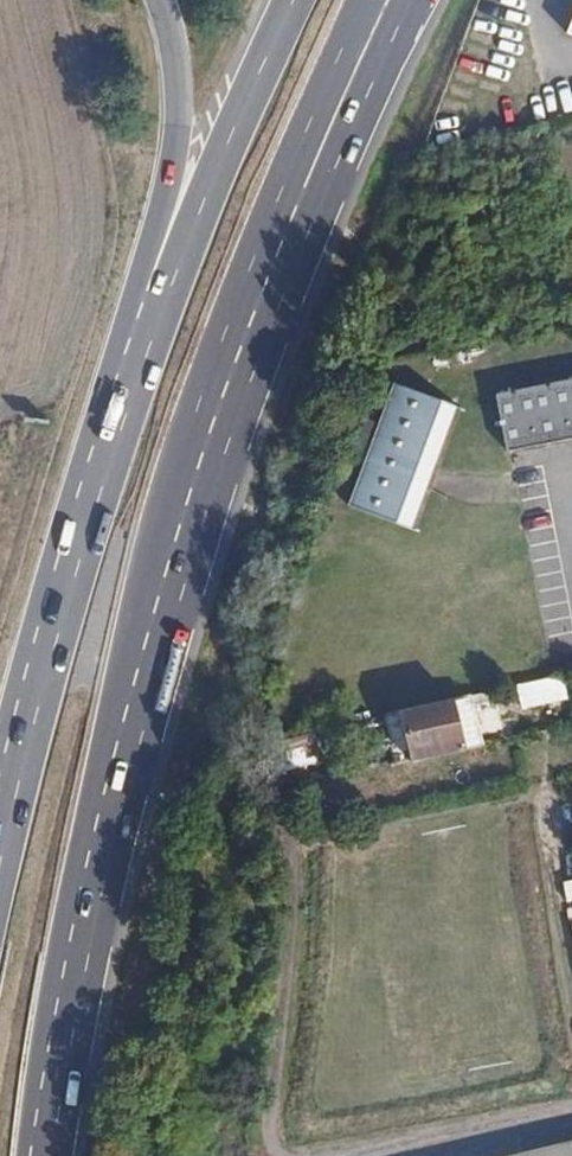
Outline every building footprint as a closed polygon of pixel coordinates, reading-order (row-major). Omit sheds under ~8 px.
[(571,36),(571,0),(569,0),(558,31),(571,36)] [(341,502),(401,526),(451,400),(391,376),(375,418),(364,413),(346,457),(357,461),(341,502)] [(513,452),(571,439),(571,378),(500,393),(513,452)] [(531,698),(564,692),(561,675),(528,682),(531,698)] [(469,695),(451,699),(462,747),(480,743),(469,695)] [(383,715),(393,763),(462,747),(451,699),(383,715)] [(364,719),(374,767),(380,765),(393,763),(383,715),(364,719)] [(554,1138),(559,1155),(571,1155),(571,1133),(554,1138)] [(554,1138),(482,1155),(559,1155),(554,1138)]
